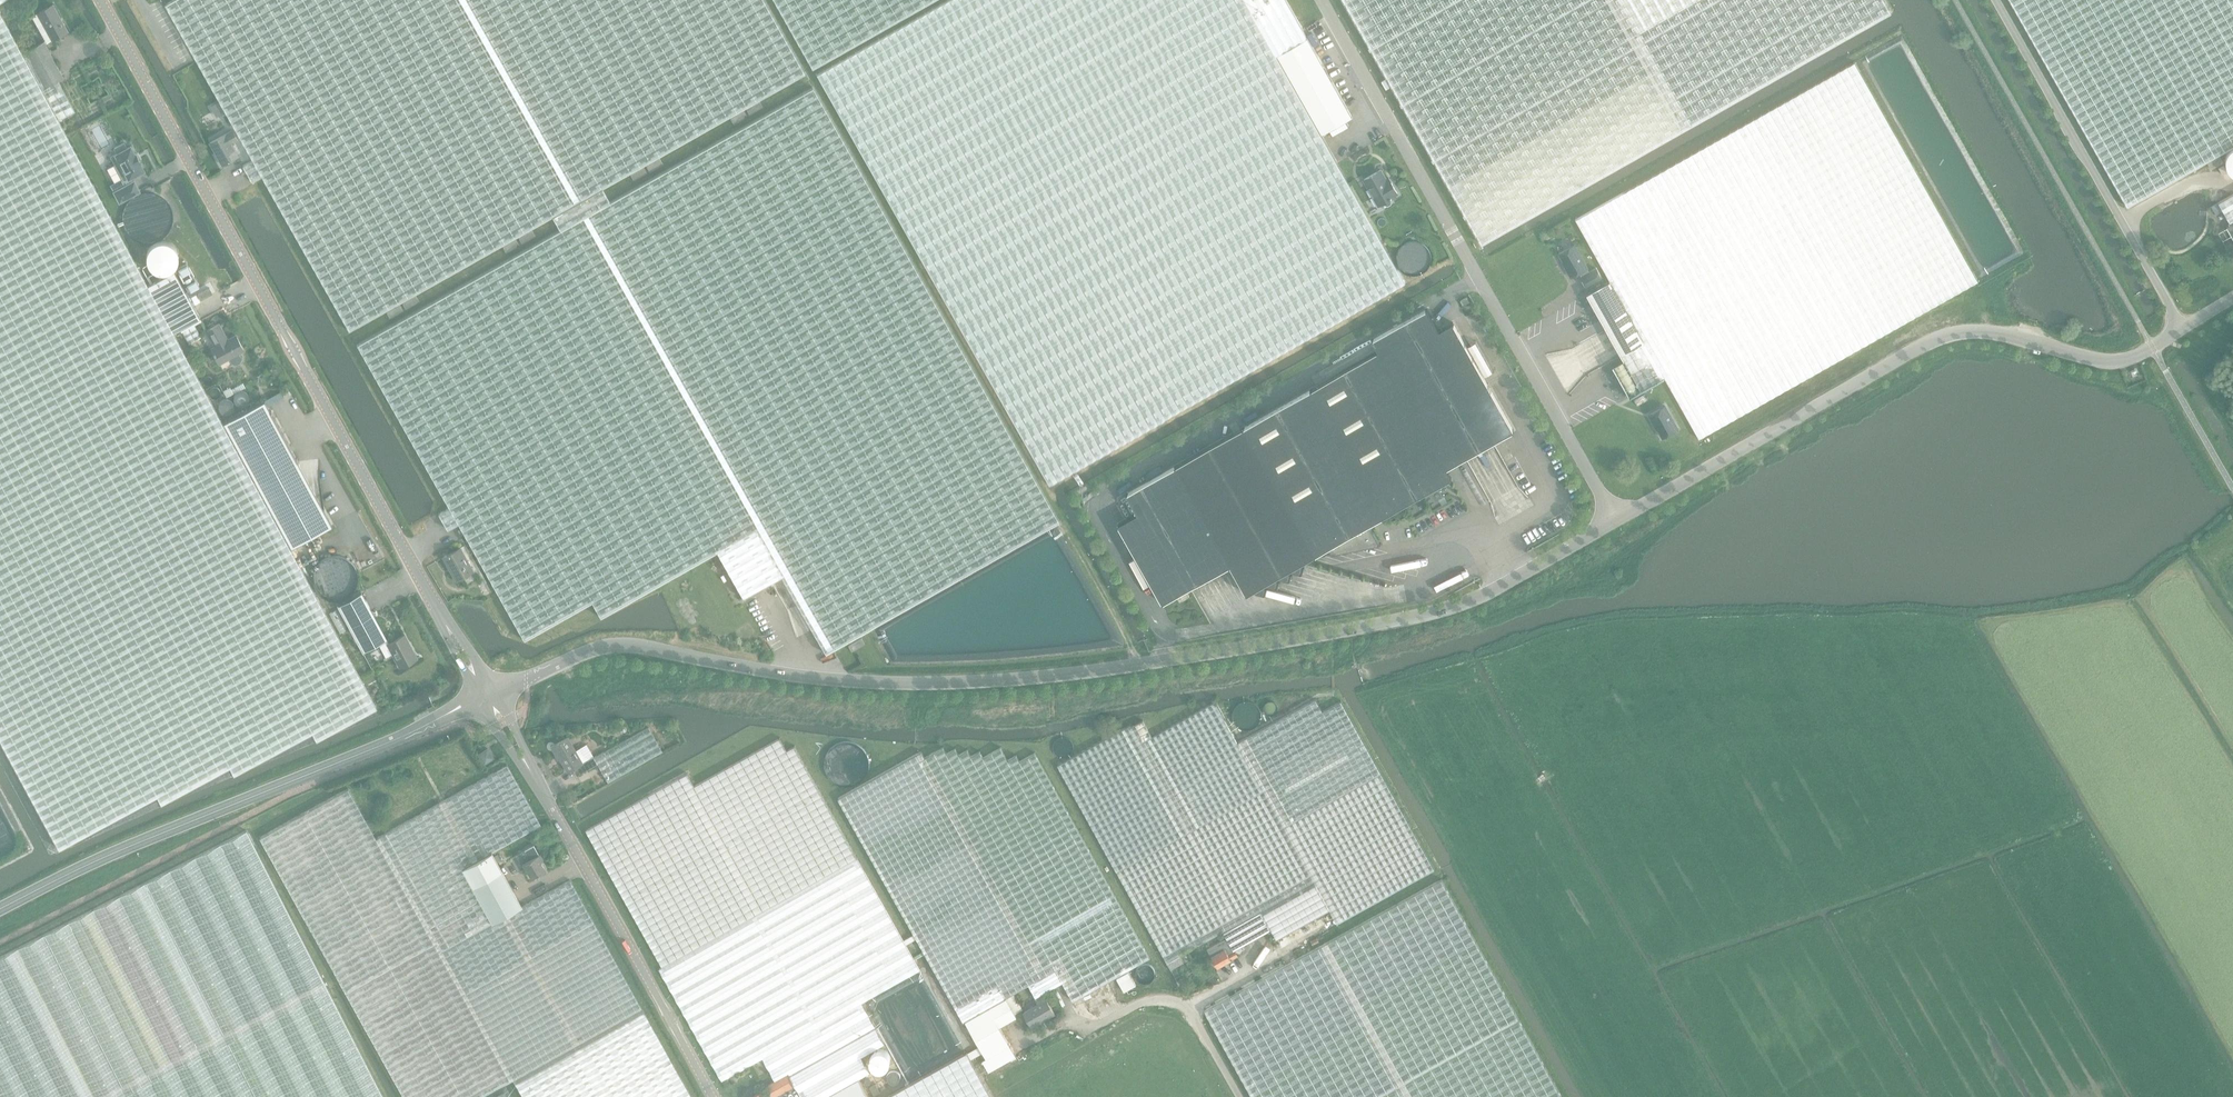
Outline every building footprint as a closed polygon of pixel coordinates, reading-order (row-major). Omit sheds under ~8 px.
[(552,215),(601,187),(804,73),(763,0),(168,0),(164,3),(253,157),(242,163),(251,179),(261,174),(348,329),(552,215)] [(812,69),(933,0),(773,0),(812,69)] [(1251,11),(1245,0),(947,0),(816,74),(1048,483),(1404,282),(1321,134),(1251,11)] [(1251,11),(1321,134),(1352,117),(1286,0),(1271,0),(1251,11)] [(1481,242),(1484,240),(1487,239),(1506,228),(1520,221),(1736,99),(1743,95),(1757,87),(1777,76),(1796,65),(1808,57),(1847,35),(1854,31),(1873,20),(1890,11),(1884,0),(1344,0),(1481,242)] [(2024,26),(2126,205),(2231,146),(2232,145),(2232,0),(2010,0),(2024,26)] [(46,42),(52,39),(67,30),(53,4),(38,13),(32,16),(46,42)] [(59,848),(157,795),(161,803),(229,766),(233,773),(312,731),(316,739),(376,707),(290,547),(222,423),(175,335),(147,284),(71,144),(59,119),(22,51),(0,12),(0,739),(59,848)] [(24,50),(22,51),(59,119),(74,110),(57,79),(62,76),(43,40),(24,50)] [(1610,280),(1664,376),(1699,438),(1978,280),(1855,61),(1575,219),(1610,280)] [(609,201),(601,187),(552,215),(559,229),(356,343),(448,506),(438,512),(447,528),(457,522),(524,639),(591,600),(600,616),(716,550),(742,596),(781,575),(825,652),(1058,521),(812,87),(609,201)] [(210,106),(216,116),(224,112),(218,101),(210,106)] [(763,107),(760,101),(746,108),(749,114),(763,107)] [(730,118),(733,122),(733,123),(747,116),(744,110),(730,118)] [(210,142),(213,146),(222,163),(237,154),(230,142),(237,138),(233,129),(210,142)] [(117,152),(110,156),(124,180),(127,184),(114,191),(120,201),(139,190),(134,181),(133,181),(130,176),(143,169),(130,145),(126,147),(124,142),(114,148),(117,152)] [(2207,163),(2211,169),(2223,162),(2219,156),(2207,163)] [(649,171),(661,164),(663,163),(660,158),(646,165),(649,171)] [(2218,168),(2222,174),(2227,171),(2223,165),(2218,168)] [(630,174),(633,180),(647,172),(644,167),(630,174)] [(1386,179),(1380,169),(1363,179),(1378,205),(1395,195),(1394,194),(1397,193),(1388,178),(1386,179)] [(2232,222),(2232,194),(2218,202),(2230,224),(2232,222)] [(522,243),(529,239),(535,235),(532,230),(519,237),(522,243)] [(519,245),(516,240),(516,239),(503,247),(506,252),(519,245)] [(1571,276),(1587,267),(1574,244),(1558,253),(1571,276)] [(200,288),(186,263),(174,269),(188,294),(200,288)] [(1600,279),(1594,268),(1578,277),(1585,288),(1600,279)] [(174,270),(147,284),(173,332),(180,328),(182,331),(194,324),(201,320),(174,270)] [(1640,389),(1664,376),(1610,280),(1586,293),(1640,389)] [(200,299),(213,293),(210,287),(197,294),(200,299)] [(402,303),(406,309),(419,301),(416,295),(402,303)] [(1466,297),(1460,300),(1463,305),(1469,302),(1466,297)] [(387,312),(390,317),(403,310),(400,304),(387,312)] [(1138,512),(1118,523),(1162,602),(1230,564),(1246,592),(1328,546),(1331,552),(1380,542),(1369,523),(1451,477),(1445,467),(1513,429),(1452,322),(1439,329),(1427,308),(1371,339),(1378,351),(1175,465),(1127,492),(1138,512)] [(194,324),(182,331),(188,343),(201,336),(194,324)] [(239,352),(243,350),(235,335),(227,339),(219,324),(207,330),(215,345),(211,347),(219,363),(228,358),(231,362),(234,364),(236,364),(240,362),(241,360),(241,356),(239,352)] [(230,387),(223,391),(226,397),(233,393),(231,389),(230,387)] [(1637,405),(1647,399),(1644,394),(1634,399),(1637,405)] [(290,547),(303,540),(332,524),(265,400),(222,423),(290,547)] [(1662,437),(1677,428),(1664,405),(1649,414),(1662,437)] [(455,581),(473,570),(460,547),(443,557),(451,572),(455,581)] [(480,587),(485,596),(493,591),(489,583),(480,587)] [(361,592),(337,605),(363,652),(386,639),(361,592)] [(400,666),(416,657),(404,635),(388,644),(400,666)] [(847,646),(851,652),(865,644),(861,638),(847,646)] [(1276,938),(1330,908),(1338,922),(1434,868),(1340,699),(1322,710),(1315,697),(1236,741),(1216,704),(1212,702),(1151,735),(1143,720),(1131,726),(1130,725),(1057,765),(1064,777),(1067,782),(1166,961),(1223,932),(1227,937),(1206,949),(1210,956),(1212,955),(1217,966),(1237,956),(1233,949),(1271,928),(1276,938)] [(1259,707),(1257,705),(1255,703),(1253,702),(1251,701),(1249,701),(1246,701),(1244,701),(1241,702),(1239,703),(1237,704),(1236,706),(1234,708),(1233,710),(1233,713),(1232,715),(1233,718),(1233,720),(1234,722),(1236,724),(1237,726),(1239,727),(1242,729),(1244,729),(1246,730),(1249,729),(1251,729),(1254,728),(1256,727),(1258,725),(1259,723),(1260,721),(1261,719),(1261,716),(1261,714),(1261,711),(1260,709),(1259,707)] [(646,726),(613,746),(594,757),(586,744),(575,750),(567,737),(550,746),(556,755),(558,754),(567,770),(572,767),(577,775),(596,763),(608,783),(661,752),(646,726)] [(586,830),(661,964),(658,966),(721,1080),(762,1057),(775,1080),(788,1072),(795,1085),(798,1090),(802,1088),(808,1096),(869,1096),(858,1077),(869,1071),(861,1055),(884,1042),(861,1002),(919,969),(794,746),(787,750),(780,737),(694,785),(687,773),(586,830)] [(865,750),(863,747),(860,745),(856,743),(853,742),(849,741),(845,741),(842,741),(838,743),(835,744),(832,747),(829,749),(827,752),(825,756),(824,760),(824,763),(824,767),(825,771),(827,774),(829,778),(832,780),(835,783),(838,784),(842,785),(846,786),(850,786),(853,785),(857,783),(860,781),(863,779),(865,776),(867,772),(869,769),(869,765),(869,761),(868,757),(867,754),(865,750)] [(1012,992),(1028,984),(1055,969),(1062,981),(1072,1000),(1149,957),(1034,753),(1019,761),(1016,755),(1007,760),(1000,747),(982,757),(979,751),(970,756),(967,750),(958,755),(955,748),(946,753),(942,747),(924,757),(920,751),(837,798),(963,1019),(964,1019),(981,1050),(986,1057),(982,1060),(989,1071),(1016,1056),(1009,1044),(999,1026),(1016,1016),(1014,1012),(1021,1008),(1012,992)] [(484,763),(493,758),(487,748),(479,754),(484,763)] [(259,837),(404,1096),(479,1096),(512,1079),(514,1082),(644,1013),(569,879),(521,907),(496,862),(493,856),(491,852),(540,825),(507,765),(487,776),(375,838),(348,788),(259,837)] [(246,829),(0,955),(0,1096),(384,1096),(246,829)] [(544,869),(540,862),(543,860),(540,854),(539,854),(534,845),(516,855),(521,865),(523,864),(527,869),(526,870),(529,876),(530,875),(531,877),(544,869)] [(498,854),(493,856),(496,862),(501,860),(498,854)] [(1252,1096),(1562,1096),(1441,878),(1204,1009),(1252,1096)] [(1153,967),(1152,966),(1151,965),(1149,964),(1148,963),(1146,963),(1144,963),(1143,963),(1141,964),(1140,965),(1138,966),(1137,967),(1136,968),(1136,970),(1135,971),(1135,973),(1135,975),(1136,976),(1136,978),(1137,979),(1139,980),(1140,981),(1141,982),(1143,982),(1145,983),(1146,983),(1148,982),(1150,982),(1151,981),(1152,980),(1153,978),(1154,977),(1155,975),(1155,974),(1155,972),(1154,970),(1154,969),(1153,967)] [(1035,996),(1062,981),(1055,969),(1028,984),(1035,996)] [(1117,978),(1124,991),(1126,990),(1128,994),(1133,992),(1130,988),(1136,985),(1129,972),(1117,978)] [(1031,1026),(1054,1013),(1043,994),(1035,998),(1038,1003),(1023,1011),(1031,1026)] [(514,1082),(522,1096),(690,1096),(644,1013),(514,1082)] [(966,1051),(885,1096),(992,1096),(966,1051)] [(766,1085),(768,1088),(773,1096),(795,1085),(788,1072),(775,1080),(766,1085)] [(750,1096),(773,1096),(768,1088),(762,1092),(761,1090),(750,1096)]
